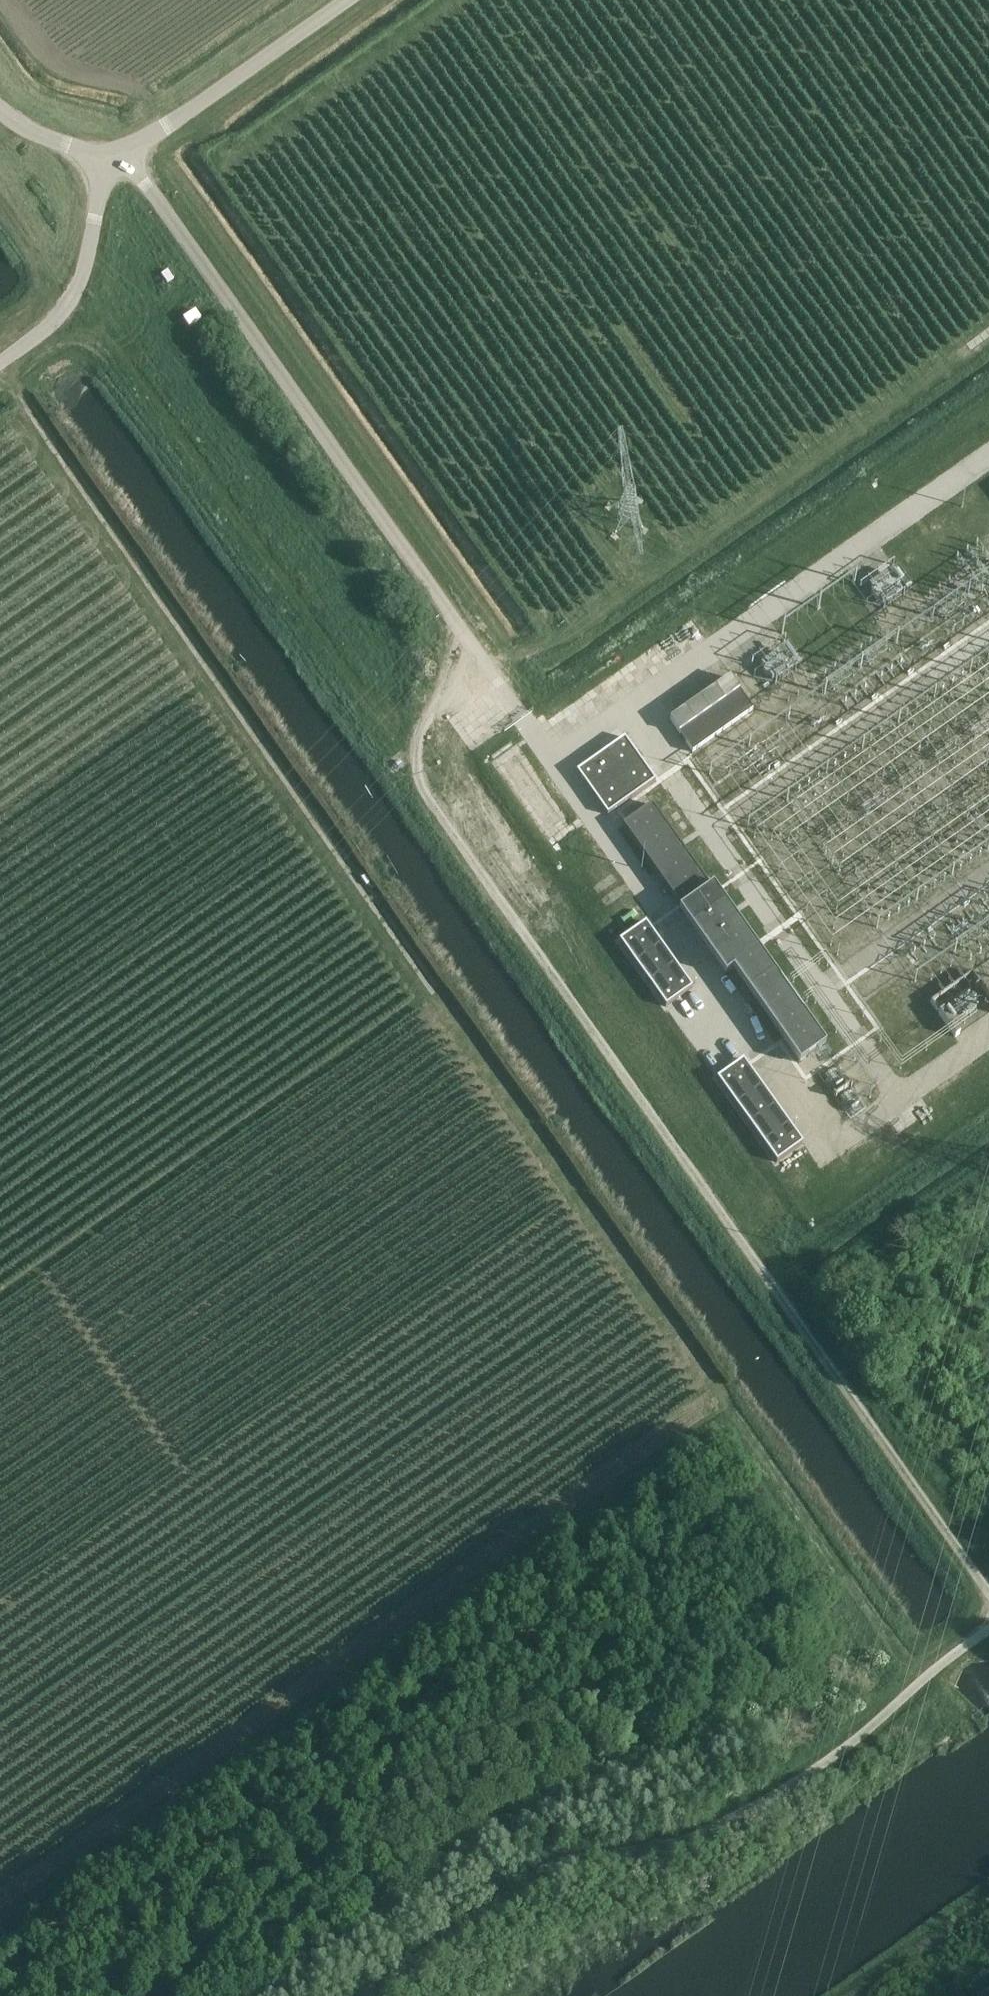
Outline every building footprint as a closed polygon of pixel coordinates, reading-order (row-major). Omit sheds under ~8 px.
[(200,317),(199,315),(195,310),(183,319),(189,328),(201,319),(200,317)] [(858,588),(870,603),(893,585),(881,570),(858,588)] [(776,650),(752,664),(763,683),(788,669),(776,650)] [(730,678),(670,720),(692,753),(753,710),(730,678)] [(626,739),(577,772),(606,815),(656,782),(626,739)] [(824,1046),(715,890),(682,913),(726,975),(733,969),(800,1066),(824,1046)] [(646,923),(619,942),(665,1009),(692,990),(646,923)] [(925,995),(938,1026),(983,1007),(969,976),(925,995)] [(744,1058),(717,1077),(777,1162),(804,1143),(744,1058)]
